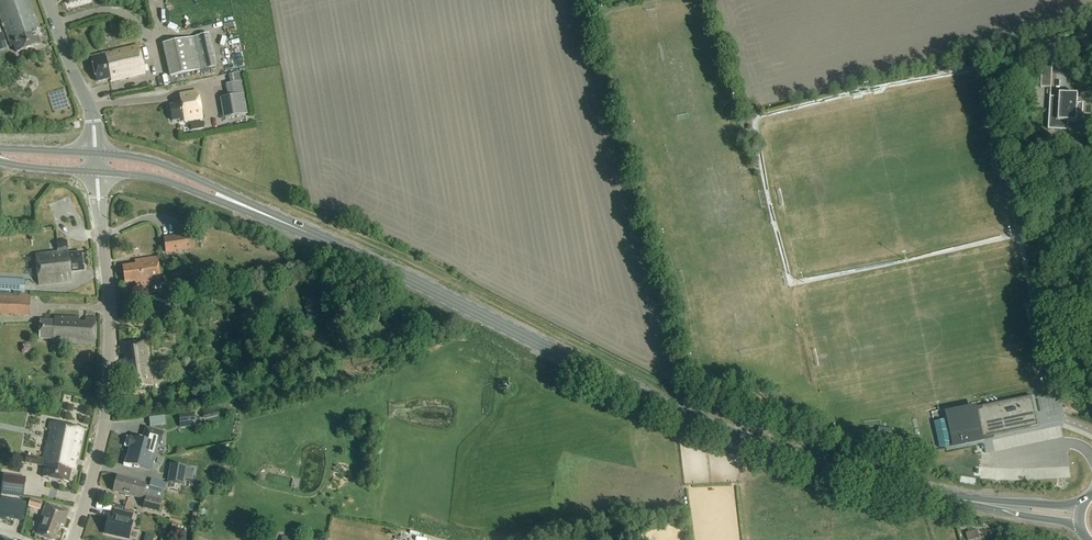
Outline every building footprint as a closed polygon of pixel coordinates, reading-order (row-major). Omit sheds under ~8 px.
[(6,33),(8,38),(11,48),(15,47),(17,54),(41,46),(36,31),(39,30),(29,0),(0,0),(0,16),(6,33)] [(209,34),(162,44),(169,77),(216,67),(209,34)] [(139,46),(91,57),(97,83),(110,80),(111,83),(146,75),(139,46)] [(1042,87),(1052,87),(1053,62),(1043,61),(1042,87)] [(229,75),(230,83),(242,81),(241,73),(229,75)] [(183,122),(203,118),(199,91),(181,95),(182,103),(170,105),(173,120),(183,119),(183,122)] [(1083,132),(1084,104),(1078,103),(1079,94),(1064,94),(1064,98),(1051,97),(1049,130),(1083,132)] [(248,114),(244,95),(220,99),(224,118),(248,114)] [(191,125),(192,131),(204,129),(203,122),(191,125)] [(193,235),(165,239),(165,241),(167,254),(184,251),(195,249),(193,235)] [(81,253),(69,255),(67,241),(58,242),(59,252),(34,256),(38,285),(70,282),(70,273),(83,272),(81,253)] [(151,280),(158,280),(156,259),(134,262),(134,265),(122,266),(125,283),(134,281),(134,285),(151,283),(151,280)] [(5,292),(5,293),(25,295),(26,280),(0,278),(0,291),(5,292)] [(28,316),(30,295),(0,293),(0,314),(28,316)] [(167,303),(153,305),(155,318),(169,316),(167,303)] [(94,345),(95,320),(85,319),(85,326),(79,325),(79,319),(53,318),(53,322),(40,321),(38,339),(51,340),(51,343),(94,345)] [(146,340),(119,343),(120,355),(123,355),(124,361),(121,362),(122,372),(123,372),(124,378),(127,378),(129,390),(151,387),(149,374),(149,371),(177,368),(176,360),(148,363),(146,340)] [(978,410),(977,410),(947,416),(953,446),(951,446),(952,447),(953,446),(984,440),(984,437),(988,436),(988,437),(995,436),(1040,426),(1040,425),(1038,426),(1032,396),(982,407),(982,409),(978,410)] [(217,407),(211,409),(213,418),(219,416),(217,407)] [(181,428),(196,427),(195,412),(179,414),(181,428)] [(51,423),(43,459),(26,455),(25,463),(45,467),(43,479),(69,484),(72,470),(75,471),(84,430),(51,423)] [(879,428),(878,437),(892,438),(893,429),(879,428)] [(130,449),(129,451),(138,454),(138,451),(155,456),(159,444),(160,444),(163,433),(145,429),(143,438),(141,437),(140,441),(127,437),(124,447),(130,449)] [(138,454),(129,451),(127,458),(126,457),(123,466),(132,468),(132,466),(149,471),(150,465),(153,466),(155,456),(138,451),(138,454)] [(182,484),(185,467),(172,465),(169,482),(182,484)] [(26,478),(4,474),(1,495),(23,498),(26,478)] [(146,485),(117,477),(114,493),(141,500),(142,499),(146,500),(143,507),(158,511),(159,507),(164,491),(146,486),(146,485)] [(42,502),(31,499),(28,507),(40,510),(42,502)] [(58,535),(61,526),(64,527),(69,513),(47,505),(36,536),(48,539),(56,539),(58,535)] [(130,522),(132,515),(115,511),(112,524),(108,523),(105,534),(129,539),(132,523),(130,522)]
